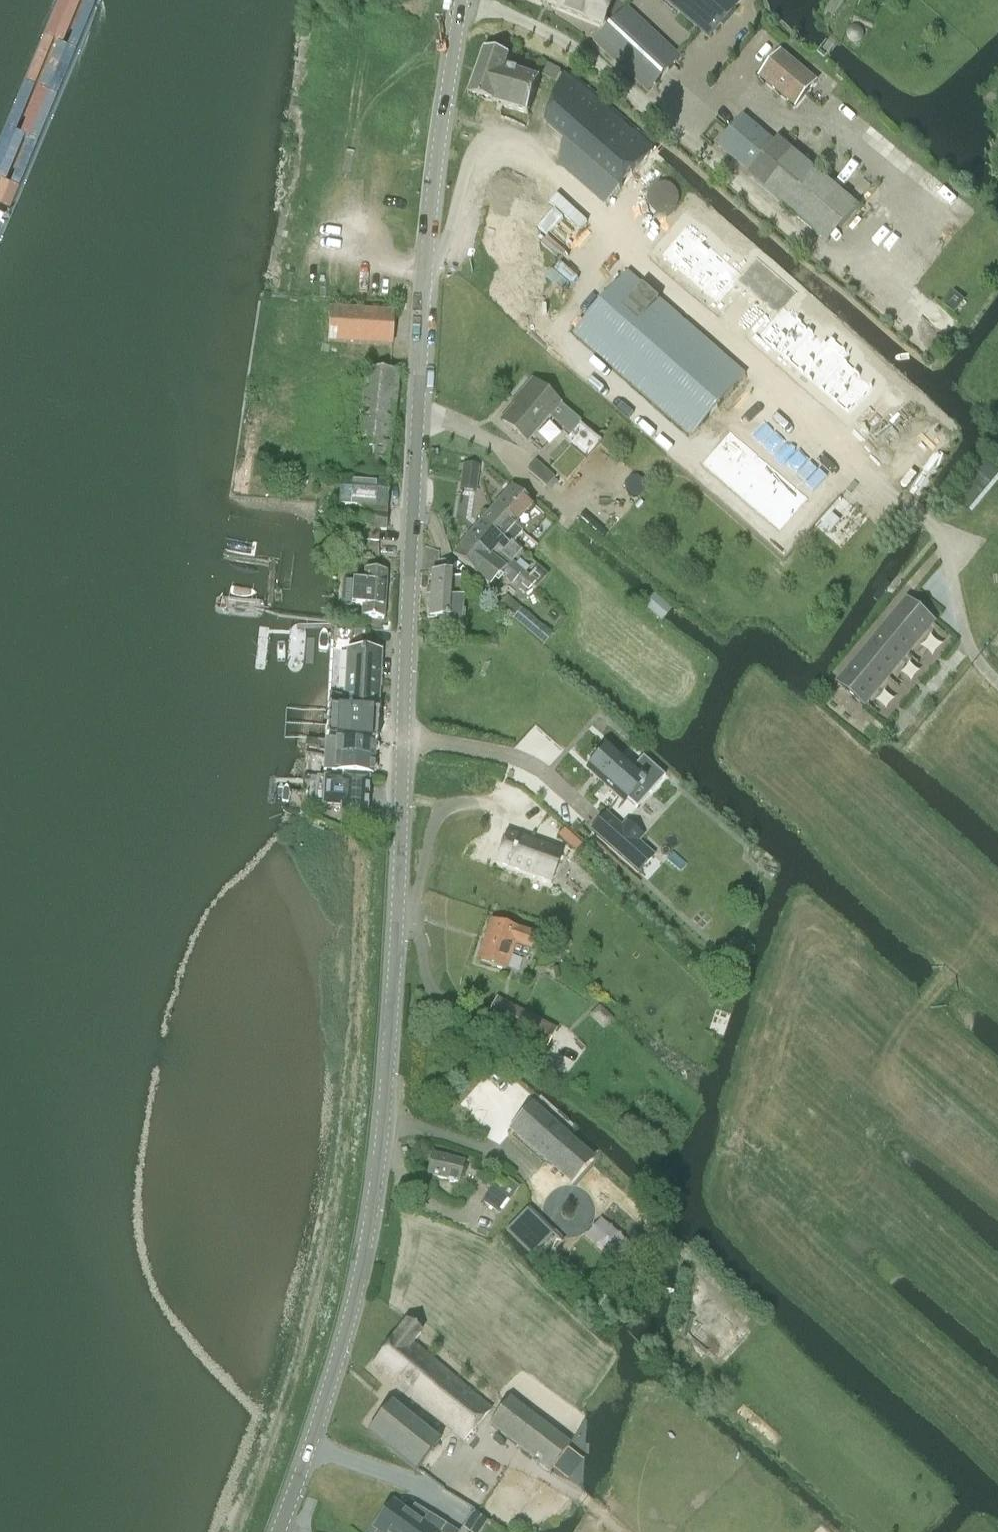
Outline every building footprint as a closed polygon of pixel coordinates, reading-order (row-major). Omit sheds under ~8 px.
[(595,43),(648,92),(681,57),(619,0),(541,0),(601,25),(607,30),(595,43)] [(743,0),(664,0),(710,39),(743,0)] [(485,49),(469,94),(493,103),(493,102),(528,115),(536,92),(540,80),(506,68),(510,57),(485,49)] [(781,51),(758,78),(759,78),(790,105),(795,109),(818,81),(781,51)] [(541,62),(536,73),(554,82),(559,72),(561,68),(542,59),(541,62)] [(607,205),(653,152),(564,76),(547,125),(567,142),(563,147),(560,165),(607,205)] [(743,115),(717,146),(751,174),(749,176),(828,243),(858,208),(859,206),(782,141),(780,139),(778,141),(777,142),(743,115)] [(677,203),(678,201),(678,199),(677,197),(677,195),(676,193),(675,191),(674,189),(672,188),(670,187),(668,186),(666,185),(664,185),(662,185),(660,185),(658,186),(656,187),(654,188),(653,189),(651,191),(650,193),(649,194),(649,196),(648,199),(648,201),(649,203),(649,205),(650,207),(651,208),(652,210),(654,211),(656,213),(658,214),(660,214),(662,214),(664,214),(666,214),(668,214),(670,213),(672,212),(673,210),(675,209),(676,207),(677,205),(677,203)] [(689,280),(714,250),(686,226),(660,255),(689,280)] [(743,275),(741,274),(714,250),(689,280),(717,304),(737,282),(743,275)] [(737,282),(775,316),(777,317),(785,308),(786,309),(799,294),(756,256),(741,274),(743,275),(737,282)] [(746,375),(628,272),(574,334),(691,437),(746,375)] [(786,362),(812,331),(786,309),(785,308),(777,317),(775,316),(757,337),(786,362)] [(392,346),(394,312),(330,309),(328,343),(392,346)] [(828,345),(812,331),(786,362),(820,391),(846,361),(850,356),(832,340),(828,345)] [(874,385),(846,361),(820,391),(848,415),(874,385)] [(391,473),(398,371),(366,369),(358,471),(391,473)] [(558,405),(532,382),(520,396),(522,398),(502,421),(526,441),(558,405)] [(566,411),(556,423),(569,434),(579,422),(566,411)] [(809,499),(730,432),(702,465),(780,533),(809,499)] [(546,487),(554,478),(535,461),(527,471),(546,487)] [(463,464),(462,472),(478,474),(479,466),(463,464)] [(462,472),(461,481),(477,483),(478,474),(462,472)] [(340,505),(364,506),(362,528),(386,530),(390,482),(341,479),(340,505)] [(476,491),(477,483),(461,481),(460,489),(476,491)] [(511,486),(493,507),(514,526),(533,505),(511,486)] [(504,537),(511,543),(522,532),(514,526),(493,507),(479,523),(501,541),(504,537)] [(479,523),(453,553),(465,564),(489,585),(499,573),(512,584),(515,579),(518,576),(530,587),(534,582),(522,571),(511,562),(520,551),(511,543),(504,537),(501,541),(479,523)] [(378,543),(379,531),(354,529),(353,541),(378,543)] [(351,605),(363,606),(362,618),(384,620),(387,572),(365,570),(364,582),(352,581),(351,605)] [(428,617),(439,618),(439,623),(459,625),(461,599),(448,598),(449,574),(431,573),(428,617)] [(836,682),(835,683),(865,708),(936,622),(921,610),(908,599),(906,597),(870,642),(836,682)] [(522,608),(513,618),(517,622),(528,631),(544,645),(552,635),(537,622),(522,608)] [(348,650),(344,710),(377,712),(380,652),(348,650)] [(327,709),(325,741),(367,743),(375,744),(376,744),(378,712),(377,712),(344,710),(327,709)] [(325,741),(324,756),(374,759),(374,754),(377,752),(378,748),(375,745),(375,744),(367,743),(325,741)] [(605,747),(586,768),(624,802),(627,799),(636,806),(663,776),(642,758),(631,770),(605,747)] [(323,771),(325,771),(373,774),(373,773),(376,771),(377,767),(373,764),(374,759),(324,756),(323,771)] [(325,779),(323,806),(341,807),(341,813),(347,814),(350,816),(357,816),(359,814),(366,815),(368,780),(343,778),(343,780),(325,779)] [(605,812),(590,829),(638,872),(653,856),(637,841),(643,835),(626,820),(621,826),(605,812)] [(507,830),(495,863),(551,883),(562,850),(507,830)] [(506,970),(512,952),(514,944),(531,950),(536,935),(519,929),(491,920),(477,961),(506,970)] [(545,1050),(555,1031),(496,1001),(486,1020),(545,1050)] [(614,1019),(600,1005),(589,1015),(603,1030),(614,1019)] [(533,1104),(510,1129),(565,1177),(587,1153),(533,1104)] [(432,1154),(426,1175),(457,1184),(463,1162),(432,1154)] [(493,1186),(482,1201),(500,1214),(519,1187),(508,1179),(507,1181),(494,1171),(486,1181),(493,1186)] [(506,1230),(532,1255),(552,1235),(526,1210),(506,1230)] [(420,1333),(405,1321),(371,1365),(464,1442),(491,1408),(412,1343),(420,1333)] [(549,1471),(569,1444),(510,1399),(489,1426),(549,1471)] [(416,1470),(418,1468),(439,1442),(391,1402),(368,1431),(416,1470)] [(372,1530),(376,1531),(438,1531),(444,1524),(428,1514),(423,1521),(392,1500),(372,1530)]
